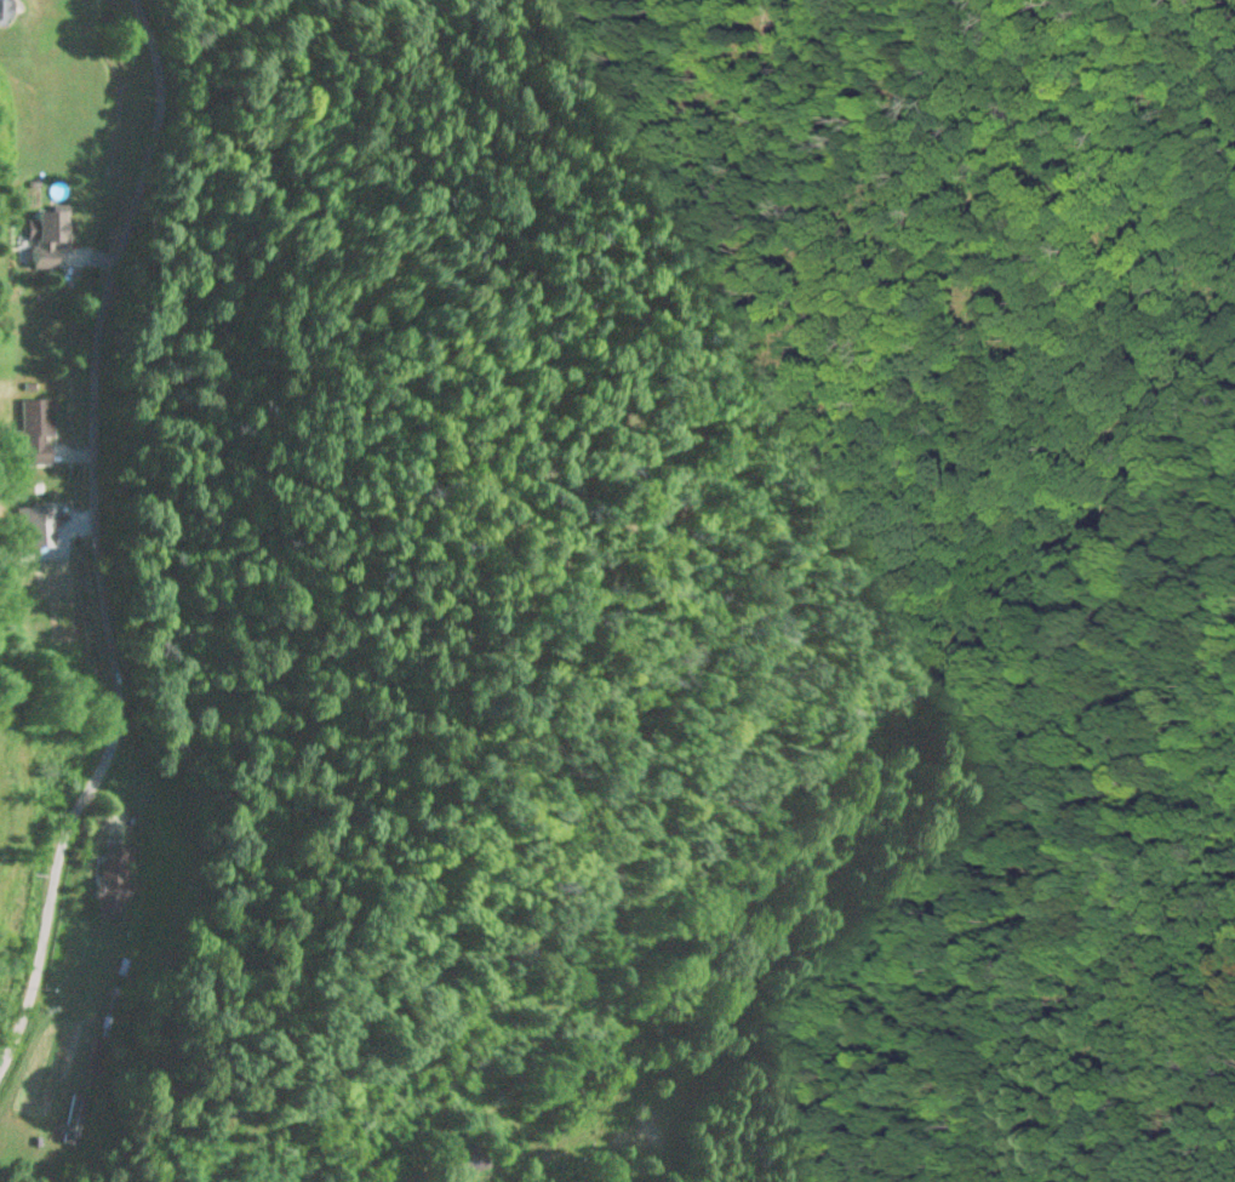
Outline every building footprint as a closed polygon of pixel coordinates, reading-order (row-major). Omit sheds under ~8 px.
[(10,25),(10,0),(0,0),(0,25),(10,25)] [(31,267),(54,267),(54,248),(68,248),(68,211),(37,211),(37,220),(31,220),(31,267)] [(50,399),(21,399),(21,465),(50,465),(50,399)] [(129,845),(101,844),(98,919),(119,919),(120,903),(127,903),(129,845)] [(89,1095),(72,1092),(62,1143),(79,1146),(89,1095)]
